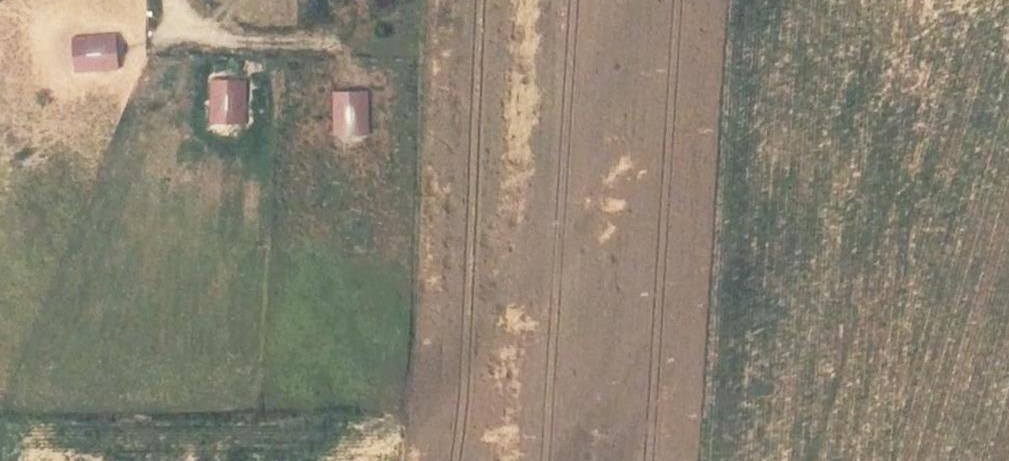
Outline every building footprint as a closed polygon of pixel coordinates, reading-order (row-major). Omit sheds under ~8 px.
[(72,74),(117,74),(118,35),(72,34),(72,74)] [(212,123),(252,122),(250,76),(211,77),(212,123)] [(332,89),(335,135),(373,133),(370,87),(332,89)]
